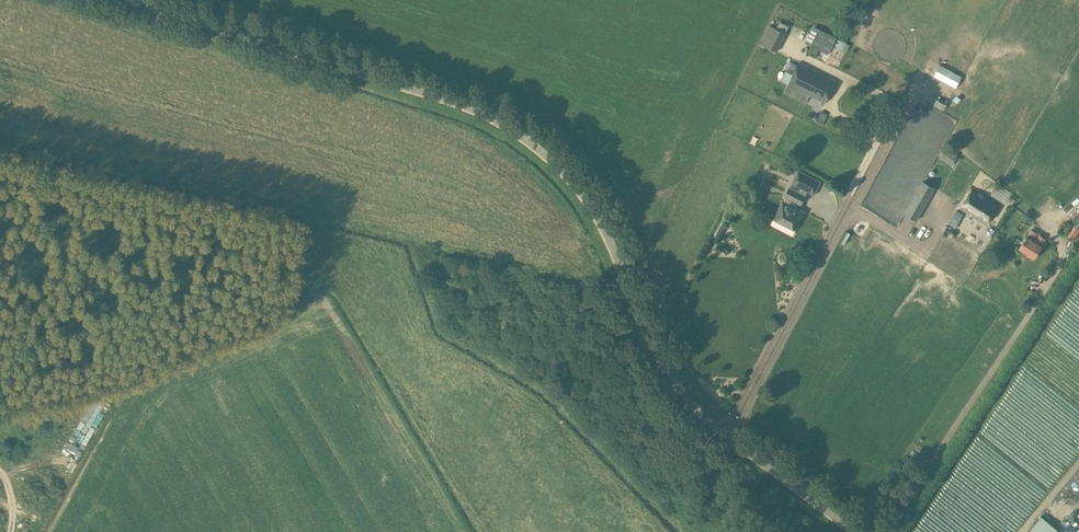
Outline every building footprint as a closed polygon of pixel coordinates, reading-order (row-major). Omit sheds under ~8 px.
[(786,32),(770,24),(761,43),(777,51),(786,32)] [(827,33),(813,25),(804,42),(814,48),(815,47),(818,48),(827,33)] [(837,81),(800,63),(785,92),(806,103),(810,94),(826,102),(837,81)] [(962,76),(939,64),(933,75),(956,87),(962,76)] [(953,159),(942,152),(938,159),(948,166),(953,159)] [(821,181),(799,169),(785,196),(786,197),(784,200),(783,200),(774,218),(775,217),(797,228),(796,230),(806,211),(795,206),(797,202),(801,204),(806,195),(805,194),(807,191),(814,195),(821,181)] [(935,188),(923,181),(904,213),(916,220),(935,188)] [(998,205),(973,189),(961,208),(968,212),(969,211),(973,213),(972,215),(986,223),(998,205)] [(1072,224),(1073,225),(1065,236),(1072,241),(1078,232),(1078,213),(1072,224)] [(1037,232),(1032,229),(1020,247),(1035,257),(1042,246),(1041,245),(1046,239),(1040,235),(1041,233),(1037,231),(1037,232)] [(898,476),(887,491),(896,498),(907,482),(898,476)]
